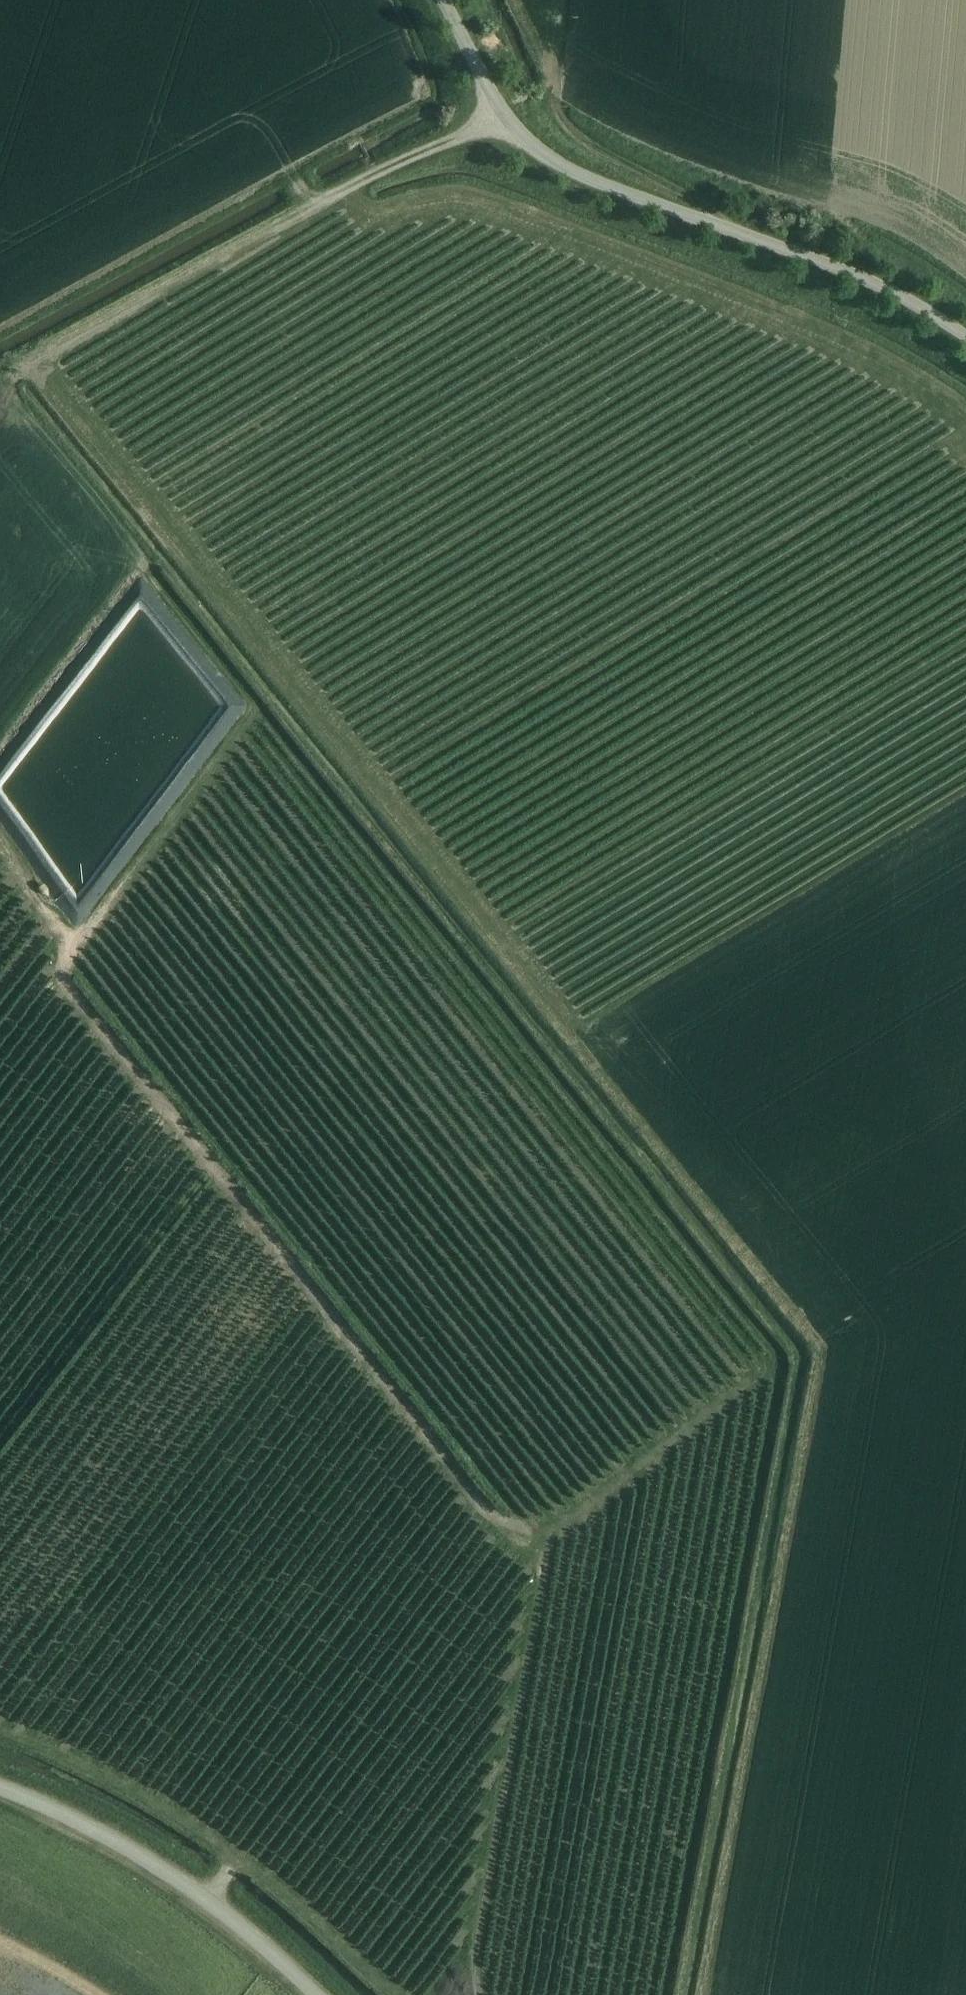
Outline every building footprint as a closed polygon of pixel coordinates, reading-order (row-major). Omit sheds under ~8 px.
[(507,1520),(516,1512),(506,1500),(497,1508),(507,1520)]
